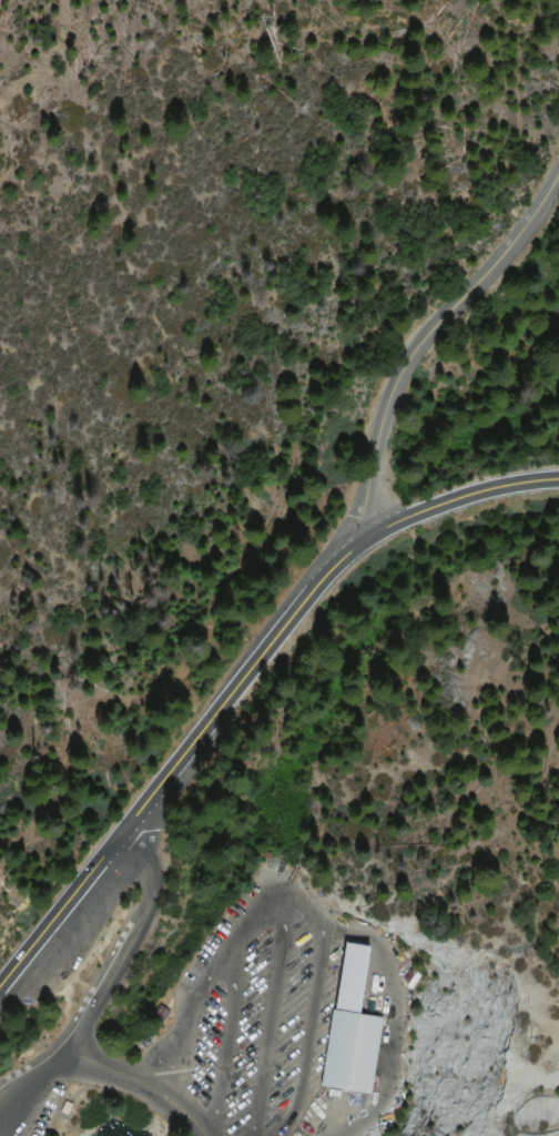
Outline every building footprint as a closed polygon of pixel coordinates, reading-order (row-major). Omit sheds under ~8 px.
[(379,1018),(357,1015),(367,949),(343,944),(333,1012),(331,1011),(319,1086),(369,1093),(379,1018)] [(167,1012),(157,1003),(149,1014),(160,1023),(167,1012)] [(70,1105),(62,1102),(59,1112),(65,1115),(70,1105)]
